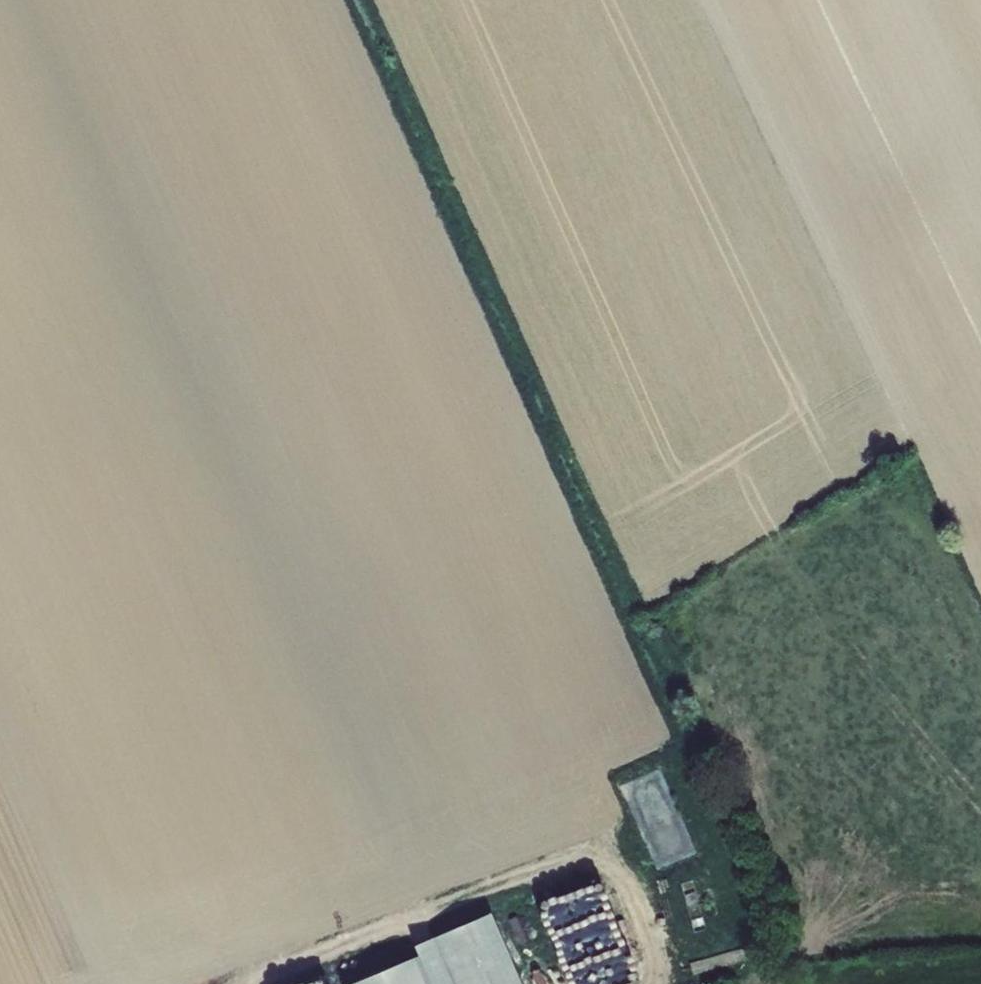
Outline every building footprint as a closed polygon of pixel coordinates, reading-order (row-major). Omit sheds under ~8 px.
[(344,983),(522,983),(489,909),(413,942),(418,952),(343,982),(344,983)]
